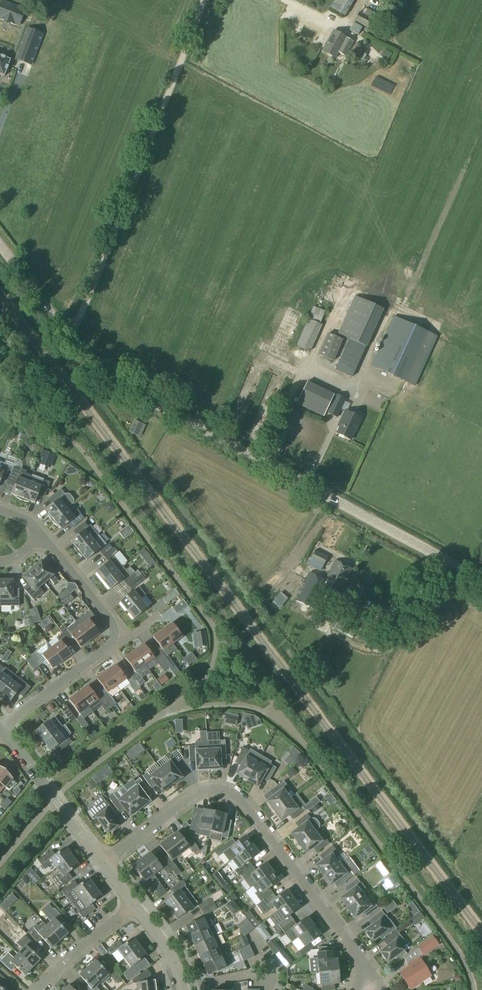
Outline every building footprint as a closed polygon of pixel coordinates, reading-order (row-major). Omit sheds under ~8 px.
[(329,8),(344,16),(353,0),(333,0),(329,8)] [(17,26),(23,11),(0,2),(0,20),(13,25),(17,26)] [(366,14),(369,9),(362,6),(360,11),(366,14)] [(373,21),(361,15),(358,13),(354,21),(369,29),(371,26),(373,21)] [(295,23),(299,25),(296,33),(315,40),(321,25),(298,16),(295,23)] [(349,30),(357,34),(361,28),(353,23),(349,30)] [(371,26),(369,29),(366,34),(371,37),(376,29),(371,26)] [(25,29),(13,60),(28,66),(40,35),(25,29)] [(322,51),(334,58),(338,52),(345,56),(352,41),(345,37),(333,31),(322,51)] [(363,48),(355,44),(349,55),(357,59),(363,48)] [(2,78),(8,61),(0,58),(0,77),(2,78)] [(336,334),(347,338),(364,346),(380,309),(352,297),(336,334)] [(370,365),(413,384),(434,334),(391,316),(370,365)] [(297,343),(310,349),(321,323),(308,317),(297,343)] [(318,353),(333,359),(342,338),(328,331),(318,353)] [(364,346),(347,338),(334,370),(350,377),(364,346)] [(327,413),(336,417),(345,399),(335,394),(327,413)] [(337,433),(350,440),(360,418),(344,411),(341,419),(343,420),(337,433)] [(144,425),(135,421),(130,432),(139,436),(144,425)] [(280,444),(285,430),(280,428),(276,443),(280,444)] [(38,459),(49,463),(52,453),(41,449),(38,459)] [(7,484),(8,482),(13,468),(3,464),(4,463),(0,462),(0,482),(7,484)] [(22,501),(23,498),(31,475),(25,473),(26,471),(13,466),(13,468),(8,482),(15,484),(11,494),(16,496),(16,497),(21,500),(22,501)] [(31,475),(23,498),(22,501),(23,501),(28,502),(29,501),(34,503),(38,493),(44,496),(49,482),(31,475)] [(51,521),(53,520),(67,508),(73,503),(74,500),(69,495),(65,494),(60,489),(49,498),(53,503),(45,510),(49,514),(48,515),(50,520),(51,521)] [(67,508),(53,520),(51,521),(52,522),(56,526),(57,525),(61,529),(69,522),(73,527),(84,518),(76,509),(71,514),(67,508)] [(76,552),(78,551),(92,540),(97,535),(90,526),(88,527),(84,522),(75,530),(79,534),(70,541),(74,546),(73,546),(76,551),(76,552)] [(92,540),(78,551),(76,552),(77,553),(81,557),(82,556),(86,560),(105,544),(97,535),(92,540)] [(99,552),(103,556),(112,549),(108,544),(99,552)] [(114,548),(112,549),(103,556),(107,561),(117,552),(114,548)] [(308,565),(320,571),(328,557),(315,550),(308,565)] [(103,581),(116,570),(121,566),(114,558),(96,572),(103,581)] [(323,584),(348,597),(355,583),(347,578),(352,568),(335,560),(323,584)] [(31,569),(44,583),(49,579),(53,584),(58,580),(40,561),(31,569)] [(121,566),(116,570),(103,581),(109,590),(128,575),(129,576),(123,581),(127,586),(141,575),(137,570),(134,573),(130,568),(125,571),(121,566)] [(44,583),(31,569),(22,577),(29,585),(24,590),(34,601),(43,593),(38,588),(44,583)] [(144,579),(143,578),(141,575),(127,586),(130,591),(144,579)] [(19,606),(19,591),(12,591),(12,580),(0,580),(0,606),(19,606)] [(296,600),(314,609),(321,593),(304,584),(296,600)] [(369,591),(359,585),(352,599),(362,604),(369,591)] [(119,602),(126,611),(140,599),(145,596),(138,587),(119,602)] [(56,597),(60,602),(70,594),(66,589),(56,597)] [(175,602),(182,597),(176,589),(162,599),(166,604),(173,599),(175,602)] [(70,594),(60,602),(63,606),(73,599),(70,594)] [(286,599),(280,594),(272,603),(278,608),(286,599)] [(140,599),(126,611),(133,619),(147,608),(140,599)] [(176,614),(187,606),(183,600),(172,608),(176,614)] [(329,606),(323,617),(315,635),(314,635),(345,651),(360,621),(329,606)] [(79,627),(90,641),(99,634),(93,626),(97,622),(90,613),(76,623),(77,624),(79,627)] [(52,623),(47,617),(38,624),(42,630),(52,623)] [(23,622),(25,627),(33,624),(31,619),(23,622)] [(162,630),(172,644),(182,637),(171,623),(162,630)] [(313,633),(316,627),(309,623),(306,630),(313,633)] [(90,641),(79,627),(77,624),(67,630),(64,626),(59,630),(62,634),(69,643),(74,640),(80,648),(90,641)] [(162,630),(152,637),(163,651),(172,644),(162,630)] [(51,648),(61,662),(71,655),(65,647),(69,643),(62,634),(57,637),(60,641),(51,648)] [(199,650),(207,649),(204,635),(197,636),(199,650)] [(134,651),(146,667),(145,665),(154,658),(143,644),(134,651)] [(61,662),(51,648),(42,655),(52,669),(61,662)] [(187,662),(195,657),(189,650),(182,655),(187,662)] [(124,658),(136,674),(137,673),(146,667),(134,651),(124,658)] [(30,656),(38,667),(43,663),(34,652),(30,656)] [(165,653),(160,656),(168,668),(173,664),(165,653)] [(38,667),(30,656),(31,657),(26,661),(33,671),(38,667)] [(168,668),(160,656),(155,660),(163,671),(168,668)] [(173,664),(168,668),(174,676),(179,672),(173,664)] [(15,675),(1,665),(0,666),(0,694),(11,680),(15,675)] [(106,672),(116,686),(126,679),(115,665),(106,672)] [(106,672),(96,679),(107,693),(116,686),(106,672)] [(0,694),(9,702),(17,692),(23,697),(30,687),(15,675),(11,680),(0,694)] [(158,681),(161,685),(167,680),(164,676),(158,681)] [(139,687),(132,677),(126,681),(134,693),(140,688),(139,687)] [(88,707),(98,700),(87,686),(78,693),(88,707)] [(88,707),(78,693),(68,700),(79,714),(88,707)] [(108,695),(103,698),(110,708),(116,704),(108,694),(108,695)] [(110,708),(103,698),(99,702),(98,702),(105,712),(110,708)] [(69,721),(74,718),(66,707),(61,711),(69,721)] [(75,719),(83,729),(88,725),(80,715),(75,719)] [(223,723),(236,726),(238,718),(225,715),(223,723)] [(35,731),(42,741),(57,730),(49,721),(35,731)] [(64,740),(57,730),(42,741),(50,751),(58,745),(62,749),(71,742),(68,737),(64,740)] [(164,743),(168,749),(176,744),(172,738),(164,743)] [(207,750),(208,770),(220,769),(220,757),(226,757),(225,740),(206,741),(207,750)] [(207,750),(206,741),(194,742),(195,746),(188,746),(189,759),(195,759),(196,770),(208,770),(207,750)] [(135,748),(139,754),(144,751),(139,744),(135,748)] [(235,774),(246,780),(256,763),(260,756),(250,750),(249,751),(243,747),(235,760),(241,764),(235,774)] [(288,753),(290,755),(296,759),(297,760),(301,755),(292,747),(288,753)] [(159,769),(171,785),(181,778),(174,768),(179,765),(171,754),(166,758),(169,762),(159,769)] [(256,763),(246,780),(257,786),(263,776),(269,780),(276,768),(270,764),(271,762),(260,756),(256,763)] [(0,775),(0,784),(4,787),(8,791),(17,784),(7,773),(10,770),(7,767),(0,775)] [(292,768),(286,773),(291,778),(297,773),(292,768)] [(171,785),(159,769),(150,776),(147,772),(142,776),(150,787),(154,783),(162,792),(171,785)] [(127,793),(139,809),(149,802),(142,792),(147,789),(139,778),(134,782),(137,786),(127,793)] [(85,785),(90,790),(96,786),(92,780),(85,785)] [(266,801),(274,811),(290,799),(286,794),(291,791),(283,781),(272,789),(276,794),(266,801)] [(139,809),(127,793),(123,788),(118,791),(109,796),(110,798),(109,799),(118,811),(122,807),(130,816),(139,809)] [(290,799),(274,811),(281,821),(290,814),(294,819),(304,811),(301,806),(297,809),(290,799)] [(308,811),(315,805),(311,800),(304,805),(308,811)] [(88,813),(93,819),(95,818),(101,826),(102,828),(103,830),(104,831),(106,832),(107,834),(117,826),(110,817),(115,813),(106,801),(96,808),(95,807),(91,808),(89,809),(88,813)] [(210,831),(214,812),(202,809),(201,814),(195,813),(192,826),(189,825),(188,834),(196,836),(198,829),(210,831)] [(214,812),(210,831),(208,840),(220,843),(221,838),(227,839),(228,834),(231,821),(225,820),(226,814),(214,812)] [(291,834),(298,843),(314,831),(318,829),(320,827),(320,826),(320,825),(320,824),(320,823),(319,822),(318,821),(317,820),(316,819),(315,819),(313,818),(312,818),(310,819),(307,814),(296,822),(300,827),(291,834)] [(314,831),(298,843),(305,853),(315,846),(318,851),(329,843),(325,838),(318,829),(314,831)] [(168,838),(180,854),(189,847),(194,854),(199,850),(191,840),(186,843),(177,832),(168,838)] [(229,862),(236,856),(252,844),(245,835),(233,845),(229,840),(215,851),(219,856),(222,853),(229,862)] [(168,857),(164,861),(172,871),(176,867),(172,861),(180,854),(168,838),(159,845),(168,857)] [(252,844),(236,856),(242,865),(234,871),(238,876),(240,875),(250,867),(247,862),(259,853),(252,844)] [(315,866),(323,876),(339,864),(335,859),(339,856),(332,846),(321,854),(325,859),(315,866)] [(56,868),(72,856),(70,854),(70,850),(66,849),(65,848),(53,856),(49,851),(37,860),(44,869),(52,863),(56,868)] [(141,859),(153,875),(162,868),(167,875),(172,871),(164,861),(159,864),(150,852),(141,859)] [(72,856),(56,868),(60,873),(51,879),(58,889),(70,880),(66,874),(78,865),(77,864),(78,860),(74,859),(72,856)] [(377,858),(372,861),(380,874),(385,871),(377,858)] [(149,882),(154,888),(159,883),(153,875),(141,859),(132,866),(146,884),(149,882)] [(240,875),(250,888),(252,887),(272,872),(266,863),(254,872),(250,867),(240,875)] [(339,864),(323,876),(330,886),(339,879),(343,883),(353,876),(350,871),(346,874),(339,864)] [(29,869),(24,873),(26,874),(28,877),(33,873),(29,869)] [(254,894),(260,902),(271,894),(267,890),(279,880),(272,872),(252,887),(255,892),(254,894)] [(19,882),(23,887),(27,883),(23,878),(19,882)] [(340,899),(347,908),(363,896),(359,892),(364,888),(357,878),(345,887),(349,891),(340,899)] [(75,894),(79,899),(95,887),(93,885),(94,881),(89,880),(88,879),(76,888),(72,882),(62,890),(69,899),(75,894)] [(163,902),(170,911),(186,899),(191,895),(184,886),(186,885),(182,880),(172,888),(175,893),(163,902)] [(227,885),(223,881),(218,885),(221,889),(227,885)] [(154,888),(157,892),(155,894),(158,898),(166,892),(159,883),(154,888)] [(95,887),(79,899),(83,905),(76,909),(83,918),(93,911),(89,905),(101,896),(100,895),(101,891),(97,890),(95,887)] [(260,902),(255,906),(262,916),(274,907),(277,911),(293,899),(286,890),(274,899),(271,894),(260,902)] [(186,899),(170,911),(177,920),(197,904),(191,895),(186,899)] [(363,896),(347,908),(354,918),(364,911),(367,916),(378,908),(374,903),(370,906),(363,896)] [(201,911),(214,903),(211,898),(198,906),(201,911)] [(293,899),(277,911),(268,917),(276,927),(273,929),(276,933),(291,921),(288,917),(300,908),(293,899)] [(215,903),(218,909),(223,905),(220,900),(215,903)] [(9,908),(4,902),(0,905),(6,911),(9,908)] [(394,908),(389,902),(382,907),(387,914),(394,908)] [(214,903),(201,911),(204,916),(217,909),(214,903)] [(54,908),(45,916),(51,922),(46,926),(59,941),(61,939),(66,939),(66,935),(68,934),(58,922),(62,918),(54,908)] [(379,936),(381,939),(390,932),(384,924),(389,920),(381,911),(370,919),(374,924),(364,931),(366,933),(366,935),(367,937),(368,938),(370,939),(372,941),(379,936)] [(21,925),(29,919),(25,913),(16,919),(21,925)] [(291,943),(297,938),(313,926),(307,917),(295,926),(291,921),(276,933),(280,938),(284,934),(291,943)] [(185,926),(189,936),(207,928),(213,925),(211,920),(205,923),(203,918),(185,926)] [(249,932),(254,928),(246,918),(241,922),(249,932)] [(244,936),(249,932),(241,922),(236,926),(244,936)] [(59,941),(46,926),(43,923),(38,927),(36,924),(27,932),(36,942),(41,937),(51,948),(52,947),(57,947),(57,943),(59,941)] [(213,925),(207,928),(189,936),(194,946),(218,935),(213,925)] [(298,952),(302,957),(312,949),(308,944),(320,935),(313,926),(297,938),(304,947),(298,952)] [(380,952),(382,954),(382,956),(383,958),(384,959),(386,960),(387,962),(394,957),(396,959),(405,952),(400,945),(404,941),(396,930),(385,939),(389,945),(380,952)] [(18,954),(32,968),(34,965),(38,965),(38,961),(40,960),(29,949),(34,944),(24,935),(16,944),(22,949),(18,954)] [(218,935),(194,946),(198,956),(222,945),(218,935)] [(423,955),(437,944),(432,937),(418,948),(423,955)] [(117,950),(123,959),(139,947),(138,944),(138,940),(134,939),(133,938),(121,947),(117,942),(106,949),(111,955),(117,950)] [(198,956),(203,966),(221,958),(227,955),(222,945),(198,956)] [(249,945),(248,945),(243,947),(249,959),(254,956),(249,945)] [(139,947),(123,959),(130,968),(122,974),(127,981),(139,972),(146,968),(148,967),(148,966),(143,958),(146,956),(145,954),(145,950),(141,949),(139,947)] [(243,947),(242,948),(238,950),(243,962),(249,959),(243,947)] [(317,961),(318,973),(338,971),(337,959),(333,959),(333,951),(327,952),(326,947),(317,948),(318,953),(316,953),(317,961)] [(280,951),(276,955),(277,956),(279,959),(285,955),(281,950),(280,951)] [(18,954),(13,958),(8,953),(0,961),(9,970),(14,965),(24,976),(26,974),(30,974),(30,970),(32,968),(18,954)] [(400,973),(409,988),(410,987),(411,989),(421,983),(420,981),(430,975),(419,956),(407,963),(410,967),(400,973)] [(221,958),(203,966),(208,976),(226,968),(221,958)] [(87,968),(100,982),(108,975),(117,984),(122,979),(110,967),(105,971),(95,960),(94,962),(89,961),(89,966),(87,968)] [(96,987),(100,982),(87,968),(85,970),(80,970),(80,974),(79,975),(89,986),(85,989),(99,989),(96,987)] [(155,980),(151,981),(150,974),(147,969),(132,980),(133,984),(136,983),(137,989),(156,989),(155,980)] [(318,973),(319,985),(321,985),(321,989),(334,989),(335,989),(334,984),(339,983),(338,971),(318,973)]
